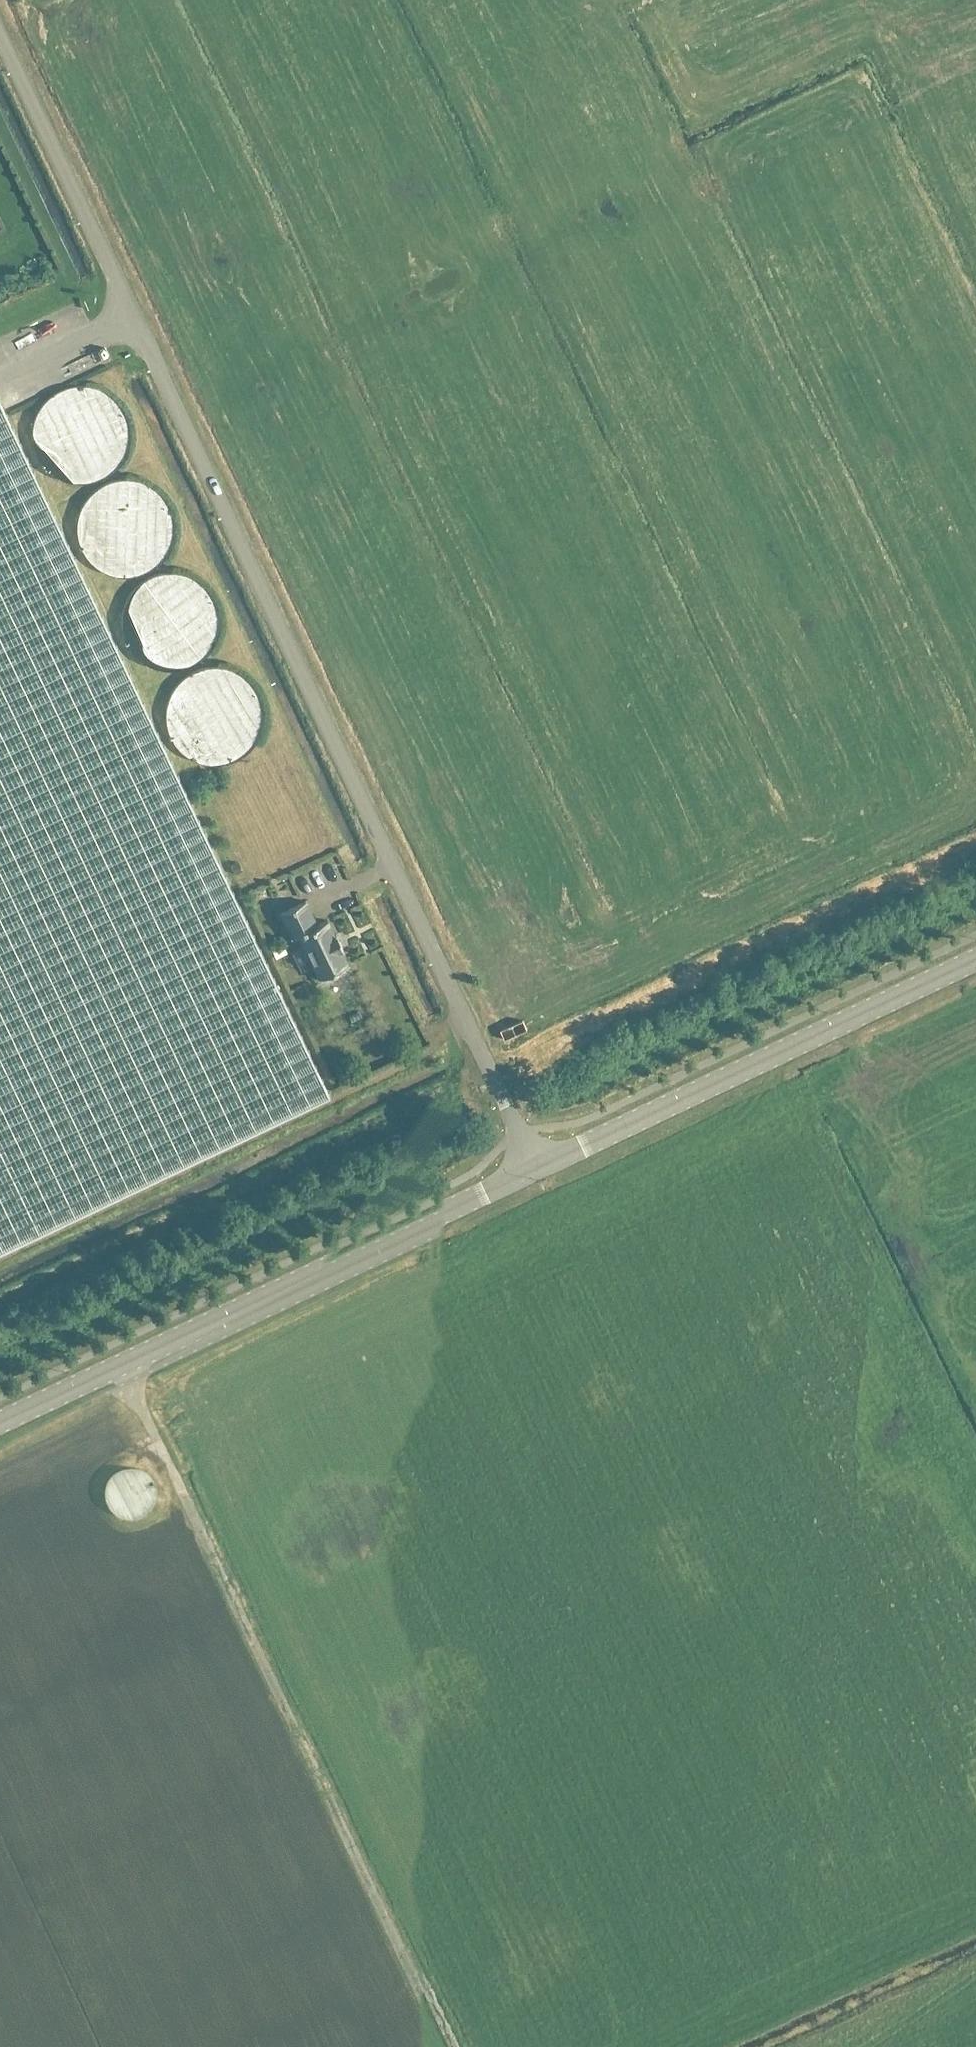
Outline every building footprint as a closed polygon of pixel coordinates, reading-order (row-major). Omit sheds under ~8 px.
[(328,1095),(0,405),(0,1251),(328,1095)] [(348,965),(340,949),(342,949),(335,935),(334,935),(326,920),(316,925),(304,901),(279,913),(291,938),(298,935),(318,979),(326,975),(328,979),(341,972),(340,968),(348,965)] [(125,1452),(99,1474),(125,1504),(151,1482),(125,1452)]
